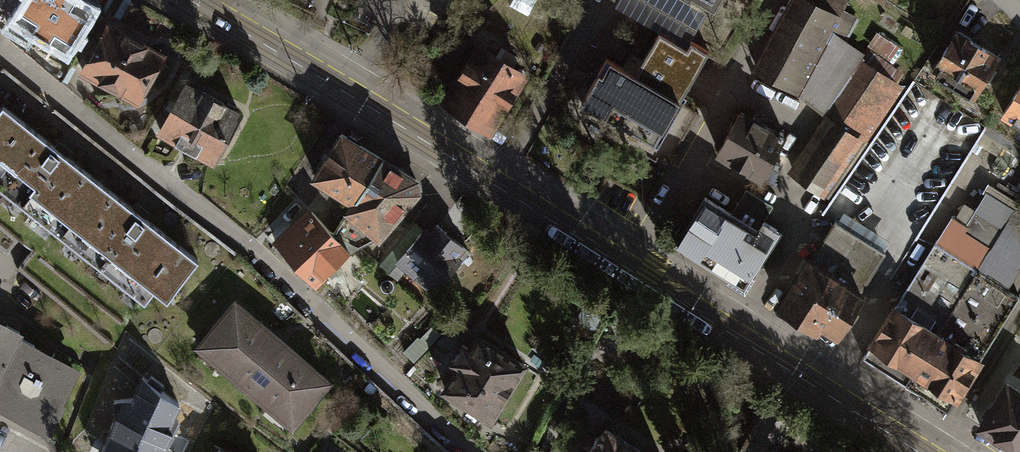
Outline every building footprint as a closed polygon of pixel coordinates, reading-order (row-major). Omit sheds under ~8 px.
[(73,0),(28,0),(12,24),(67,58),(95,14),(73,0)] [(716,9),(721,0),(700,0),(716,9)] [(799,94),(830,39),(841,18),(808,0),(797,0),(757,71),(799,94)] [(106,22),(79,71),(133,101),(160,52),(106,22)] [(577,82),(569,95),(653,143),(706,49),(681,35),(677,41),(658,31),(641,60),(629,53),(621,67),(606,58),(588,88),(577,82)] [(956,31),(931,70),(972,96),(997,56),(956,31)] [(879,37),(874,50),(900,59),(905,46),(879,37)] [(858,58),(830,39),(799,94),(824,108),(858,58)] [(473,46),(443,98),(493,127),(522,75),(473,46)] [(892,80),(858,58),(824,108),(821,113),(830,119),(793,174),(818,190),(892,80)] [(184,83),(159,130),(175,138),(174,140),(196,151),(196,150),(213,159),(238,112),(184,83)] [(1003,113),(1019,123),(1019,85),(1003,113)] [(5,100),(0,106),(0,183),(62,232),(105,179),(5,100)] [(717,152),(762,176),(783,137),(739,112),(717,152)] [(313,176),(352,201),(379,157),(339,133),(313,176)] [(414,179),(379,157),(352,201),(331,234),(358,244),(377,235),(415,189),(414,179)] [(205,258),(105,179),(62,232),(162,311),(205,258)] [(771,207),(744,190),(735,204),(762,221),(771,207)] [(757,230),(704,196),(676,240),(742,281),(775,229),(762,221),(757,230)] [(975,210),(964,227),(992,244),(1002,227),(975,210)] [(992,244),(1018,261),(1019,259),(1019,215),(1013,211),(1002,227),(992,244)] [(310,212),(291,228),(275,242),(312,282),(358,244),(331,234),(310,212)] [(267,234),(275,242),(291,228),(283,219),(267,234)] [(835,221),(809,260),(857,291),(883,252),(835,221)] [(391,270),(398,261),(395,259),(422,230),(413,222),(379,260),(391,270)] [(976,269),(992,244),(964,227),(961,232),(948,223),(935,243),(976,269)] [(424,228),(422,230),(395,259),(398,261),(430,290),(466,250),(437,224),(429,232),(424,228)] [(934,243),(894,306),(936,332),(976,269),(935,243),(934,243)] [(1003,286),(1018,261),(992,244),(976,269),(1003,286)] [(860,293),(857,291),(809,260),(807,259),(778,304),(817,330),(820,325),(833,334),(860,293)] [(976,269),(936,332),(952,342),(954,339),(965,346),(963,350),(978,360),(1018,296),(1003,286),(976,269)] [(199,342),(290,420),(327,378),(235,300),(199,342)] [(904,383),(936,332),(894,306),(862,357),(904,383)] [(436,323),(428,331),(434,337),(442,329),(436,323)] [(15,335),(18,330),(5,324),(3,329),(0,327),(0,364),(15,335)] [(946,410),(978,360),(963,350),(965,346),(954,339),(952,342),(936,332),(904,383),(946,410)] [(522,364),(477,334),(466,351),(460,346),(450,361),(458,366),(444,387),(488,416),(494,412),(499,403),(499,399),(522,364)] [(15,335),(0,364),(0,400),(49,425),(61,403),(57,401),(73,371),(30,348),(32,344),(15,335)] [(179,425),(174,422),(181,409),(142,377),(132,404),(114,405),(117,421),(103,451),(166,451),(179,425)] [(977,426),(1017,451),(1019,451),(1019,389),(1007,381),(977,426)] [(786,420),(758,405),(747,426),(754,429),(741,451),(769,451),(786,420)] [(603,430),(599,437),(594,437),(587,450),(587,451),(640,451),(603,430)]
